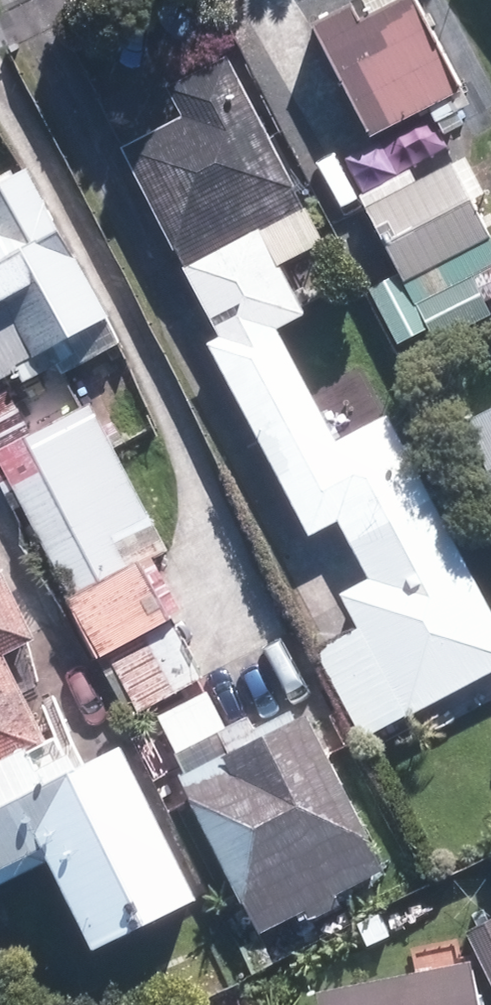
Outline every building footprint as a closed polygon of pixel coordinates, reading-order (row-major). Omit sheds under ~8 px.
[(319,17),(375,134),(471,88),(429,0),(401,0),(369,15),(361,0),(354,0),(319,17)] [(330,241),(248,85),(227,96),(211,64),(175,82),(192,114),(131,145),(193,264),(229,333),(215,340),(315,532),(342,518),(372,575),(346,588),(366,627),(319,652),(364,739),(490,673),(490,588),(398,408),(386,414),(361,365),(316,388),(284,326),(311,312),(286,264),(330,241)] [(460,161),(371,203),(408,279),(490,239),(490,224),(460,161)] [(114,314),(40,166),(0,186),(0,370),(114,314)] [(478,272),(419,302),(439,341),(490,315),(490,297),(478,272)] [(172,545),(100,400),(4,446),(76,592),(172,545)] [(475,416),(490,448),(490,408),(475,416)] [(210,889),(134,735),(93,755),(87,744),(52,762),(39,736),(50,731),(10,652),(43,635),(0,548),(0,867),(54,840),(104,941),(210,889)] [(104,648),(174,614),(148,562),(79,596),(104,648)] [(394,866),(316,708),(190,770),(268,928),(394,866)] [(471,923),(490,964),(490,913),(471,923)] [(482,956),(324,987),(328,1004),(490,1004),(490,1003),(482,956)] [(234,1004),(259,1004),(254,995),(234,1004)]
